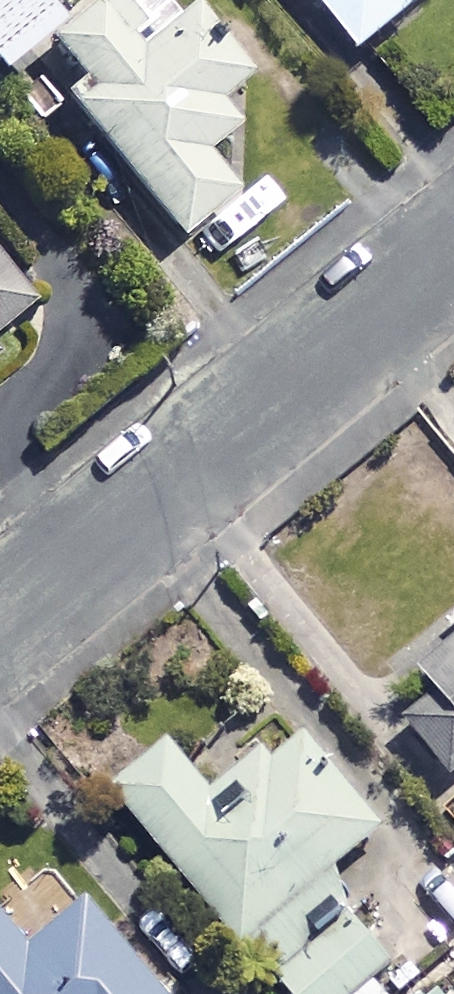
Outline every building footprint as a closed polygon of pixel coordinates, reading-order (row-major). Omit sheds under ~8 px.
[(38,20),(21,0),(0,0),(0,51),(38,20)] [(116,0),(84,0),(42,34),(79,79),(59,94),(172,234),(228,188),(195,147),(227,121),(207,97),(228,80),(163,0),(160,0),(133,22),(116,0)] [(360,46),(411,0),(318,0),(360,46)] [(63,70),(31,37),(0,68),(31,100),(63,70)] [(25,300),(0,269),(0,321),(25,300)] [(411,648),(443,686),(405,718),(447,769),(453,764),(453,613),(411,648)] [(391,959),(351,909),(367,896),(336,857),(375,826),(289,720),(205,787),(164,736),(109,781),(235,938),(245,930),(297,993),(392,993),(375,972),(391,959)] [(85,895),(22,944),(0,916),(0,993),(161,993),(85,895)] [(439,977),(419,993),(453,993),(439,977)]
